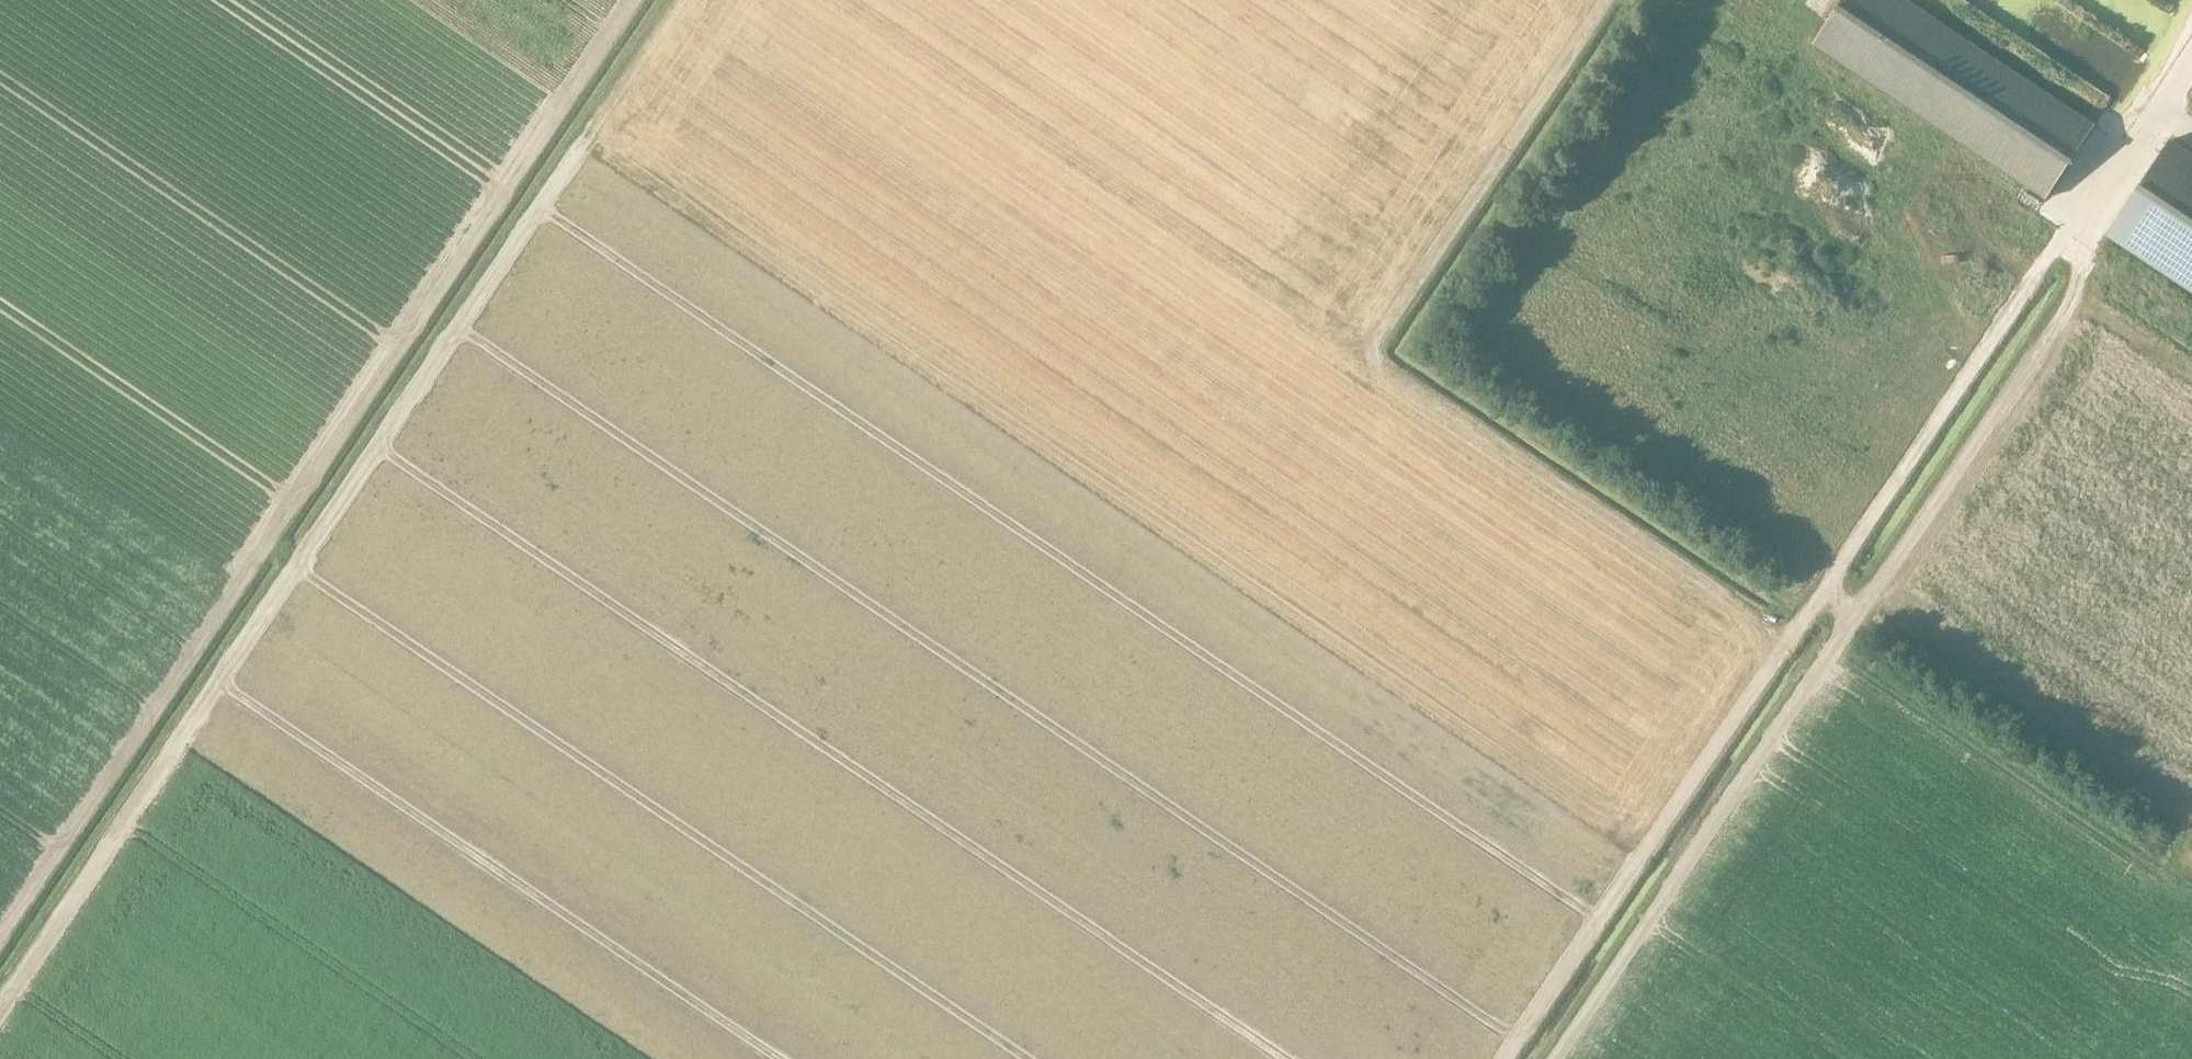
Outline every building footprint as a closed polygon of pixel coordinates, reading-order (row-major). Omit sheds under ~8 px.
[(2094,126),(1904,0),(1842,0),(1813,45),(2046,199),(2094,126)] [(2069,69),(2085,69),(2085,37),(2069,37),(2069,69)] [(2191,291),(2191,155),(2170,140),(2107,235),(2191,291)]
